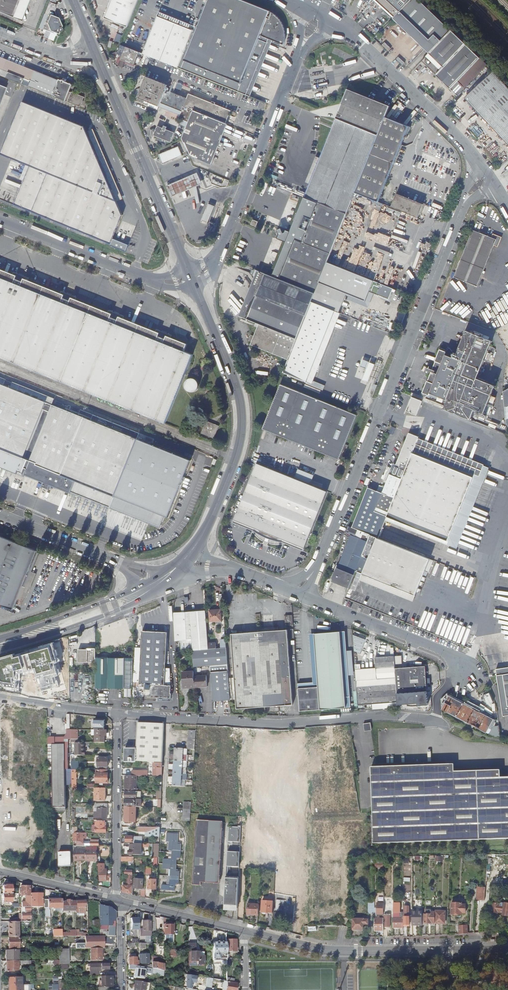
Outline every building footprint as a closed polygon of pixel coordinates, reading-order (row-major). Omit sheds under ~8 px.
[(18,19),(20,14),(24,12),(22,8),(24,2),(29,1),(28,0),(0,0),(0,12),(18,19)] [(127,27),(138,0),(111,0),(104,18),(127,27)] [(224,87),(256,6),(241,0),(210,0),(201,22),(197,21),(195,27),(198,28),(196,33),(192,31),(178,68),(206,79),(224,87)] [(398,14),(411,0),(376,0),(385,9),(384,10),(390,16),(391,15),(394,18),(396,16),(398,14)] [(448,33),(414,0),(411,0),(398,14),(426,42),(421,47),(428,54),(448,33)] [(48,1),(40,22),(43,23),(41,28),(54,34),(55,30),(58,32),(59,29),(61,29),(61,28),(61,27),(61,26),(59,25),(60,25),(57,18),(54,17),(55,15),(53,11),(56,4),(48,1)] [(270,11),(256,6),(224,87),(246,95),(268,39),(272,41),(281,44),(283,45),(284,43),(285,40),(285,38),(285,34),(284,31),(284,29),(283,25),(281,22),(279,19),(275,15),(273,14),(272,13),(271,14),(269,13),(270,11)] [(392,20),(421,47),(426,42),(398,14),(396,16),(394,18),(392,20)] [(145,55),(178,68),(192,31),(157,17),(142,54),(145,55)] [(452,29),(448,33),(428,54),(441,67),(438,70),(434,74),(450,89),(457,81),(463,87),(485,64),(469,47),(452,29)] [(246,95),(250,97),(271,43),(272,41),(268,39),(246,95)] [(121,59),(125,61),(134,64),(139,52),(126,47),(121,59)] [(424,57),(438,70),(441,67),(428,54),(424,57)] [(81,108),(84,98),(73,93),(72,94),(69,93),(72,85),(67,83),(68,80),(64,79),(63,81),(60,80),(60,82),(32,71),(32,72),(0,59),(0,75),(22,84),(24,81),(29,83),(30,81),(31,82),(29,87),(81,108)] [(323,67),(309,70),(310,80),(315,100),(329,98),(325,77),(323,67)] [(492,72),(466,96),(507,141),(507,88),(504,84),(492,72)] [(193,110),(228,124),(233,112),(191,95),(189,100),(168,91),(170,86),(148,78),(143,92),(140,91),(138,91),(135,98),(139,100),(138,102),(150,107),(151,105),(182,117),(181,121),(188,124),(193,110)] [(304,199),(347,216),(356,194),(369,161),(378,137),(385,119),(390,108),(347,91),(320,159),(309,185),(304,199)] [(30,167),(14,206),(111,245),(123,216),(85,127),(22,102),(1,155),(30,167)] [(181,138),(189,156),(211,165),(218,147),(221,147),(222,143),(220,143),(228,124),(193,110),(188,124),(183,134),(181,138)] [(369,161),(391,170),(405,137),(408,135),(410,129),(385,119),(378,137),(369,161)] [(157,126),(153,136),(170,143),(175,134),(157,126)] [(93,129),(88,132),(124,215),(129,213),(93,129)] [(183,156),(179,146),(175,148),(174,145),(171,146),(172,149),(159,154),(163,164),(165,163),(165,162),(176,157),(176,158),(183,156)] [(451,164),(423,153),(417,169),(445,180),(451,164)] [(305,183),(309,185),(320,159),(315,157),(305,183)] [(356,194),(378,202),(391,170),(369,161),(356,194)] [(168,185),(173,196),(188,190),(202,184),(198,173),(183,179),(168,185)] [(227,187),(229,180),(215,174),(212,181),(227,187)] [(295,191),(296,187),(275,182),(273,186),(295,191)] [(436,188),(447,192),(449,189),(437,184),(436,188)] [(390,207),(417,218),(420,213),(421,213),(425,204),(416,200),(416,202),(396,194),(390,207)] [(316,293),(328,263),(347,216),(304,199),(290,234),(284,248),(273,277),(316,293)] [(209,204),(202,221),(208,224),(215,206),(209,204)] [(472,230),(453,277),(477,287),(493,246),(495,246),(495,245),(497,245),(500,237),(492,234),(491,238),(472,230)] [(349,254),(359,256),(362,243),(352,241),(349,254)] [(16,261),(0,255),(0,259),(15,265),(16,261)] [(126,309),(110,303),(79,290),(62,283),(31,271),(22,267),(15,265),(0,259),(0,338),(171,407),(197,343),(188,339),(190,335),(173,329),(158,322),(126,309)] [(16,261),(32,268),(33,266),(17,259),(16,261)] [(16,261),(15,265),(22,267),(31,271),(32,268),(16,261)] [(388,300),(392,289),(328,263),(316,293),(312,303),(335,312),(338,313),(345,293),(366,301),(369,293),(388,300)] [(62,283),(63,280),(32,268),(31,271),(62,283)] [(238,310),(244,312),(259,272),(254,270),(238,310)] [(251,347),(288,362),(312,303),(316,293),(273,277),(267,275),(259,272),(244,312),(242,319),(259,326),(251,347)] [(63,280),(80,287),(81,285),(64,278),(63,280)] [(63,280),(62,283),(79,290),(80,287),(63,280)] [(110,303),(111,300),(80,287),(79,290),(110,303)] [(111,300),(127,306),(128,304),(112,298),(111,300)] [(110,303),(126,309),(127,306),(111,300),(110,303)] [(335,312),(312,303),(288,362),(284,373),(307,382),(335,312)] [(158,322),(159,319),(127,306),(126,309),(158,322)] [(159,319),(175,325),(175,323),(160,317),(159,319)] [(158,322),(173,329),(175,325),(159,319),(158,322)] [(173,329),(190,335),(191,332),(175,325),(173,329)] [(458,352),(484,363),(492,343),(482,339),(484,336),(475,333),(473,335),(466,332),(458,352)] [(474,389),(477,380),(484,363),(458,352),(457,355),(453,353),(450,349),(446,352),(446,353),(440,351),(435,363),(436,363),(433,372),(428,369),(427,371),(426,371),(425,373),(427,375),(428,376),(430,375),(431,374),(432,374),(428,383),(427,382),(423,394),(428,396),(429,394),(443,400),(442,401),(443,403),(445,404),(443,410),(470,421),(473,411),(483,415),(490,395),(474,389)] [(356,376),(369,381),(376,362),(363,357),(356,376)] [(186,378),(186,391),(198,390),(198,378),(186,378)] [(474,389),(490,395),(494,387),(477,380),(474,389)] [(25,475),(26,473),(43,480),(41,485),(42,486),(48,488),(49,484),(56,487),(56,485),(108,506),(131,450),(142,454),(149,437),(79,408),(76,414),(2,384),(0,383),(0,467),(24,476),(25,475)] [(358,415),(281,385),(264,427),(303,443),(303,445),(314,450),(315,448),(341,458),(343,452),(346,453),(349,446),(346,445),(358,415)] [(422,402),(412,398),(407,412),(417,416),(422,402)] [(203,432),(216,438),(221,425),(208,419),(203,432)] [(370,535),(379,538),(387,517),(456,545),(481,483),(481,481),(485,483),(490,470),(486,469),(487,467),(485,466),(418,439),(419,437),(412,435),(409,442),(406,441),(394,470),(392,469),(382,494),(367,488),(351,527),(370,535)] [(209,465),(211,457),(196,453),(194,461),(209,465)] [(274,538),(278,541),(283,542),(284,540),(305,548),(327,492),(310,485),(296,479),(258,464),(236,520),(257,528),(256,531),(259,533),(264,534),(267,535),(274,538)] [(296,479),(310,485),(313,477),(299,472),(296,479)] [(350,586),(356,571),(368,541),(365,540),(367,535),(357,531),(356,536),(352,534),(334,579),(350,586)] [(370,535),(368,541),(356,571),(364,574),(416,594),(430,559),(389,542),(379,538),(370,535)] [(12,609),(36,550),(0,536),(0,604),(12,609)] [(414,599),(416,594),(364,574),(362,578),(414,599)] [(186,611),(186,613),(187,634),(192,633),(193,647),(194,667),(206,666),(211,665),(223,664),(221,647),(210,648),(206,609),(186,611)] [(214,610),(215,621),(217,621),(217,623),(222,622),(221,609),(214,610)] [(182,648),(193,647),(192,633),(187,634),(186,613),(175,615),(176,641),(181,640),(182,648)] [(260,631),(265,706),(293,704),(288,629),(260,631)] [(172,682),(166,682),(168,630),(143,630),(141,683),(146,682),(146,691),(144,691),(144,695),(157,695),(157,696),(161,696),(161,695),(173,694),(173,690),(172,690),(172,682)] [(238,708),(265,706),(260,631),(232,633),(235,670),(237,699),(238,708)] [(352,707),(347,650),(342,650),(340,631),(314,634),(318,687),(298,689),(300,712),(352,707)] [(357,631),(351,649),(362,653),(368,634),(357,631)] [(2,658),(2,662),(0,663),(0,680),(5,685),(17,688),(17,680),(19,680),(19,674),(35,669),(42,691),(59,686),(57,676),(59,675),(56,663),(60,662),(54,643),(40,646),(41,649),(16,657),(15,654),(2,658)] [(96,657),(96,648),(88,648),(88,649),(79,650),(79,662),(96,661),(96,657)] [(398,701),(397,692),(395,667),(395,663),(394,655),(375,657),(376,673),(356,674),(358,704),(372,703),(373,707),(383,707),(383,702),(398,701)] [(125,687),(125,657),(96,657),(96,690),(109,690),(109,686),(125,687)] [(125,687),(124,691),(133,692),(133,657),(125,657),(125,687)] [(211,673),(229,670),(229,664),(223,664),(211,665),(211,673)] [(395,667),(397,692),(428,690),(426,665),(395,667)] [(504,675),(503,668),(497,669),(502,707),(504,716),(507,715),(507,674),(504,675)] [(231,700),(229,670),(211,673),(214,702),(231,700)] [(195,686),(195,677),(194,671),(184,671),(184,685),(190,684),(190,686),(195,686)] [(195,677),(195,686),(206,685),(205,677),(195,677)] [(397,692),(398,701),(398,704),(408,703),(408,706),(429,704),(428,690),(397,692)] [(484,694),(487,704),(494,702),(491,692),(484,694)] [(449,695),(442,709),(487,733),(494,719),(449,695)] [(95,720),(95,729),(105,729),(105,720),(95,720)] [(137,761),(163,762),(165,724),(139,722),(137,748),(125,748),(125,760),(123,760),(123,762),(137,762),(137,761)] [(107,734),(107,730),(96,730),(96,743),(105,743),(105,734),(107,734)] [(194,749),(195,749),(196,730),(189,730),(188,749),(194,749)] [(53,810),(66,810),(64,743),(52,744),(53,810)] [(76,755),(85,755),(85,743),(76,743),(76,755)] [(182,779),(186,780),(187,780),(188,774),(186,774),(187,767),(187,761),(183,761),(184,755),(187,755),(188,749),(175,748),(175,752),(170,751),(170,754),(170,756),(175,757),(175,761),(175,764),(170,764),(169,766),(169,769),(174,769),(174,773),(174,776),(169,776),(169,779),(168,781),(174,781),(173,785),(182,786),(182,779)] [(216,764),(230,765),(230,759),(223,758),(224,748),(217,748),(216,764)] [(98,769),(108,769),(108,766),(109,766),(109,757),(98,757),(98,769)] [(154,763),(154,775),(162,776),(162,763),(154,763)] [(501,778),(501,771),(455,772),(455,767),(453,767),(453,765),(371,767),(373,813),(374,829),(374,832),(374,836),(374,844),(494,840),(507,839),(507,778),(501,778)] [(108,773),(108,769),(98,769),(97,769),(97,782),(108,782),(108,773)] [(136,791),(138,791),(138,789),(136,788),(136,776),(126,775),(126,788),(127,791),(136,791)] [(106,788),(95,788),(95,800),(106,800),(106,788)] [(212,800),(213,791),(196,790),(196,799),(212,800)] [(358,791),(310,793),(311,814),(359,813),(358,791)] [(191,813),(192,802),(185,801),(183,820),(191,821),(191,813)] [(108,803),(98,803),(98,817),(107,818),(108,803)] [(145,807),(135,807),(126,807),(126,816),(131,816),(131,811),(136,811),(141,811),(141,813),(145,813),(145,807)] [(198,820),(193,885),(202,885),(202,881),(220,882),(223,821),(198,820)] [(98,821),(98,832),(107,832),(107,827),(105,827),(105,821),(98,821)] [(228,841),(241,841),(241,826),(229,826),(228,841)] [(158,836),(160,836),(160,827),(139,827),(139,831),(150,831),(150,830),(155,831),(155,829),(158,829),(158,836)] [(86,833),(74,832),(74,842),(77,842),(77,845),(84,846),(84,839),(83,839),(83,838),(87,838),(86,833)] [(182,844),(178,844),(179,834),(170,833),(169,842),(173,842),(172,859),(164,859),(163,869),(171,869),(170,885),(162,885),(162,890),(175,891),(175,884),(179,884),(180,871),(176,871),(177,858),(181,858),(182,844)] [(142,850),(142,843),(135,843),(134,843),(134,845),(130,845),(130,851),(128,851),(128,855),(131,855),(131,856),(132,856),(132,855),(138,855),(138,850),(142,850)] [(85,850),(74,850),(74,860),(82,860),(85,860),(85,850)] [(87,860),(93,860),(97,860),(97,854),(97,850),(96,850),(87,850),(87,860)] [(59,866),(71,866),(71,851),(59,852),(59,866)] [(227,866),(240,866),(240,851),(228,851),(227,866)] [(105,863),(99,863),(99,872),(100,872),(100,881),(107,881),(107,870),(105,870),(105,863)] [(225,905),(238,905),(239,876),(226,876),(225,905)] [(141,896),(145,897),(146,889),(143,888),(143,879),(135,879),(135,888),(142,888),(141,896)] [(149,879),(149,889),(157,889),(157,880),(149,879)] [(133,884),(128,884),(126,884),(125,884),(125,885),(124,885),(124,891),(124,892),(133,894),(133,884)] [(3,895),(12,894),(12,886),(3,886),(3,895)] [(30,904),(30,896),(29,887),(21,887),(21,891),(19,891),(19,893),(21,893),(21,896),(28,896),(28,898),(25,897),(26,903),(22,903),(22,908),(31,908),(30,904)] [(485,900),(486,892),(478,892),(478,900),(485,900)] [(12,894),(3,895),(3,903),(12,903),(12,894)] [(30,896),(30,904),(42,903),(42,894),(30,894),(30,896)] [(52,909),(62,909),(62,902),(62,900),(44,900),(45,917),(50,917),(49,913),(48,913),(48,908),(52,908),(52,909)] [(66,902),(62,902),(62,909),(62,913),(76,913),(75,902),(71,902),(71,901),(66,901),(66,902)] [(85,901),(76,902),(77,912),(82,912),(82,907),(86,907),(85,901)] [(262,912),(273,913),(274,901),(262,901),(262,912)] [(462,914),(462,913),(466,913),(466,904),(462,904),(462,903),(452,903),(452,914),(462,914)] [(496,904),(494,903),(492,912),(498,913),(499,912),(504,913),(504,915),(507,916),(507,903),(506,903),(506,904),(500,903),(500,904),(498,904),(498,903),(496,903),(496,904)] [(248,914),(259,915),(259,905),(248,904),(248,914)] [(99,905),(99,920),(99,926),(102,926),(106,926),(108,926),(108,921),(116,921),(115,912),(111,907),(99,905)] [(31,922),(31,908),(22,908),(21,908),(21,914),(19,914),(19,919),(13,919),(13,922),(18,922),(31,922)] [(436,914),(435,923),(440,923),(440,922),(445,922),(446,911),(436,911),(436,914)] [(425,923),(435,923),(436,914),(425,914),(425,923)] [(423,915),(413,915),(413,924),(423,924),(423,915)] [(131,929),(139,929),(139,917),(131,917),(131,929)] [(404,917),(394,917),(394,927),(404,927),(404,917)] [(365,918),(353,919),(353,923),(352,923),(352,925),(353,925),(353,929),(365,929),(365,924),(369,924),(369,919),(364,919),(365,918)] [(384,918),(375,918),(376,930),(384,930),(384,929),(384,918)] [(151,936),(151,932),(151,925),(151,921),(142,921),(143,931),(140,931),(140,936),(151,936)] [(9,938),(18,938),(18,922),(13,922),(8,922),(9,938)] [(165,935),(173,934),(173,924),(164,924),(165,935)] [(468,933),(469,925),(460,925),(460,933),(468,933)] [(31,937),(31,930),(23,930),(23,933),(22,933),(23,938),(31,937)] [(18,938),(9,938),(9,949),(19,948),(18,938)] [(221,940),(221,938),(215,938),(215,952),(225,952),(225,940),(221,940)] [(227,952),(229,952),(237,952),(236,940),(227,940),(227,952)] [(197,964),(201,964),(201,956),(199,956),(199,952),(195,952),(195,944),(188,944),(188,952),(191,952),(191,961),(197,961),(197,964)] [(59,961),(59,964),(67,964),(69,964),(69,949),(59,949),(59,956),(59,961)] [(104,949),(91,949),(91,960),(104,960),(104,949)] [(6,961),(19,961),(19,955),(19,950),(6,950),(6,961)] [(140,955),(141,964),(149,963),(149,954),(140,955)] [(129,965),(138,967),(138,961),(136,961),(136,958),(129,958),(129,965)] [(152,963),(152,969),(155,969),(163,971),(164,971),(164,964),(162,964),(161,959),(152,958),(152,963)] [(19,961),(6,961),(6,971),(12,971),(12,970),(18,970),(18,963),(22,963),(22,964),(28,964),(28,961),(19,961)] [(151,975),(154,975),(155,969),(152,969),(138,967),(129,965),(129,969),(134,969),(135,969),(134,977),(143,979),(143,978),(144,973),(145,973),(151,974),(151,975)] [(189,975),(188,975),(186,986),(192,987),(194,976),(189,975)] [(114,977),(102,977),(102,987),(114,987),(114,977)] [(146,983),(135,981),(134,989),(145,989),(146,983)] [(226,989),(236,989),(237,983),(228,982),(226,989)]
